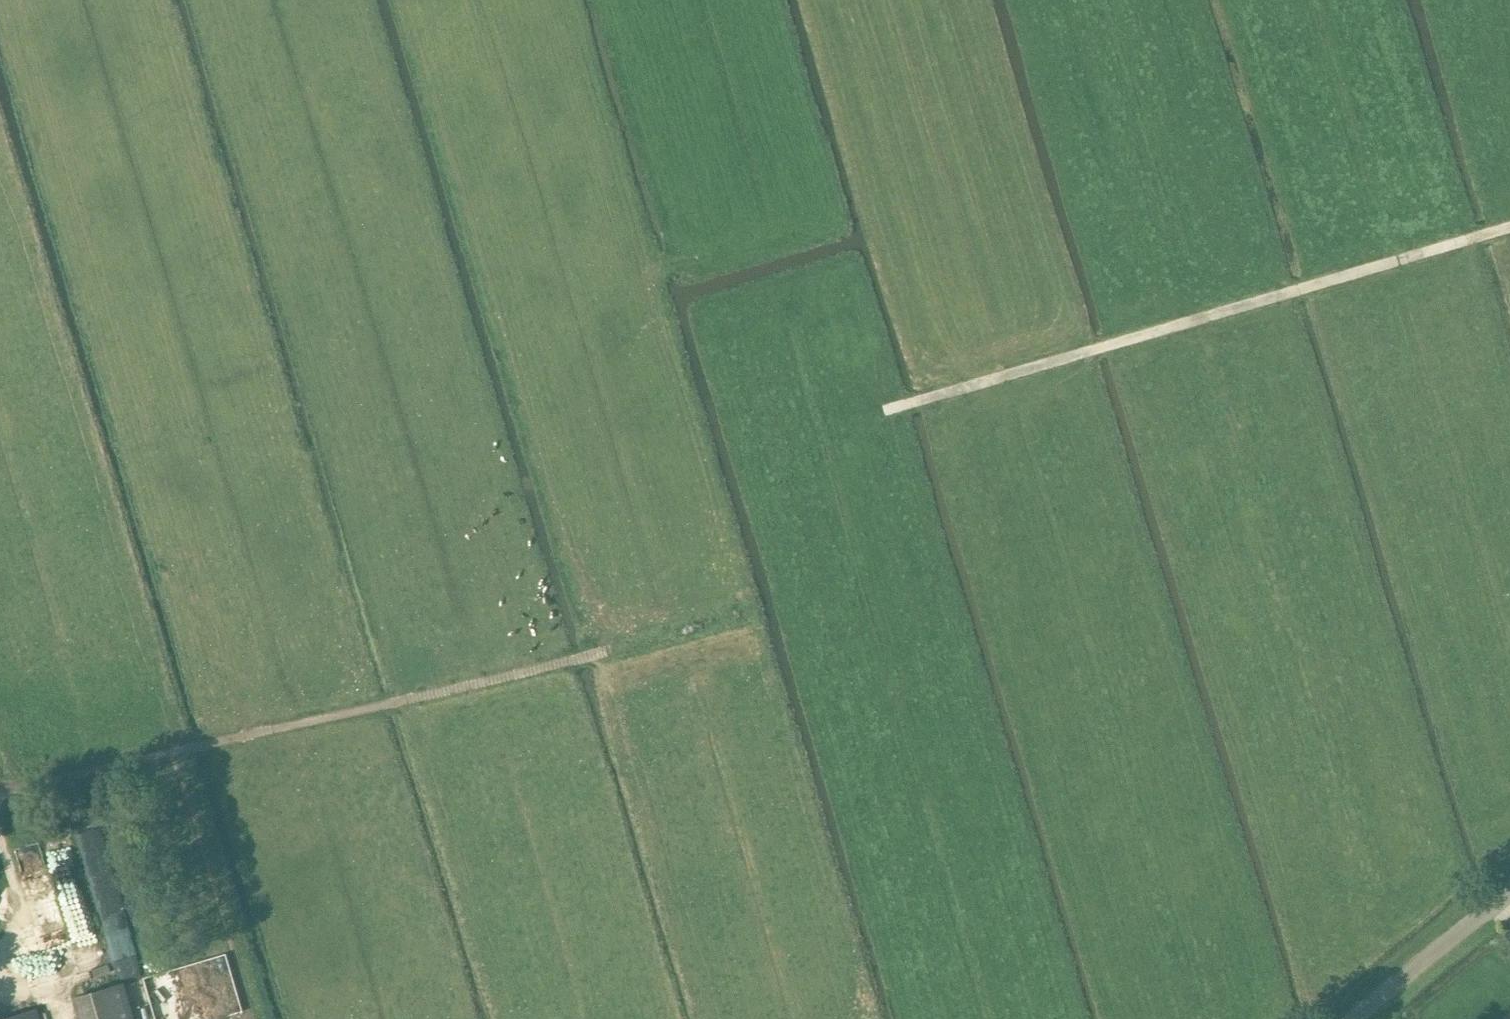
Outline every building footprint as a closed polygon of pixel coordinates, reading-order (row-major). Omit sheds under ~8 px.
[(124,982),(71,998),(78,1018),(135,1018),(124,982)] [(35,1008),(0,1018),(38,1018),(35,1008)]
